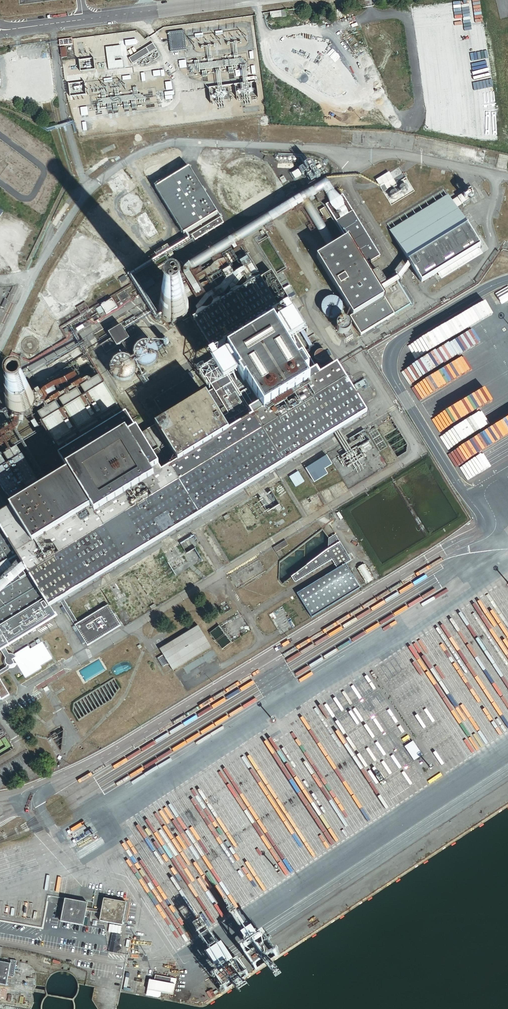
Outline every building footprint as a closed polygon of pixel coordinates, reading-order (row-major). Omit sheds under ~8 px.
[(184,31),(169,33),(171,52),(187,50),(184,31)] [(153,44),(129,59),(133,65),(157,50),(153,44)] [(121,46),(106,48),(109,70),(124,68),(123,61),(115,62),(115,57),(122,56),(121,46)] [(218,215),(190,168),(156,188),(184,235),(218,215)] [(452,201),(456,208),(461,204),(462,205),(465,203),(465,204),(472,200),(467,192),(464,193),(458,197),(452,201)] [(448,195),(389,230),(409,262),(411,266),(421,283),(480,247),(466,225),(456,208),(452,201),(450,197),(448,195)] [(336,223),(346,239),(347,239),(364,267),(380,257),(353,212),(348,215),(340,220),(336,223)] [(346,239),(317,257),(352,316),(350,318),(361,335),(394,315),(380,292),(378,289),(377,286),(370,276),(364,267),(347,239),(346,239)] [(230,252),(220,257),(227,268),(230,266),(232,269),(235,267),(233,264),(236,262),(230,252)] [(197,312),(195,317),(207,310),(202,310),(202,309),(209,300),(211,299),(213,302),(211,308),(223,301),(217,300),(225,294),(229,289),(231,291),(229,297),(241,290),(235,289),(242,279),(245,278),(247,282),(244,288),(258,280),(251,279),(251,278),(257,274),(247,258),(239,263),(243,269),(236,274),(238,277),(239,277),(236,280),(230,269),(222,273),(226,280),(220,287),(211,293),(206,296),(196,309),(197,312)] [(199,270),(201,274),(195,277),(197,283),(204,279),(224,267),(218,258),(199,270)] [(400,281),(411,266),(409,262),(404,269),(397,277),(378,289),(380,292),(396,283),(400,281)] [(378,271),(370,276),(377,286),(384,282),(378,271)] [(271,272),(259,279),(276,307),(288,300),(295,295),(289,285),(282,290),(271,272)] [(212,277),(209,279),(211,281),(208,282),(207,283),(203,284),(198,287),(202,295),(208,292),(210,289),(213,286),(214,286),(215,288),(218,286),(212,277)] [(195,317),(192,319),(211,349),(226,340),(227,339),(241,330),(245,328),(257,321),(261,318),(273,311),(277,309),(276,307),(259,279),(258,280),(244,288),(241,290),(229,297),(223,301),(211,308),(207,310),(195,317)] [(380,292),(394,315),(410,305),(396,283),(380,292)] [(179,291),(177,291),(176,290),(174,290),(172,290),(171,290),(168,291),(166,292),(165,293),(163,294),(161,296),(161,297),(159,299),(158,301),(158,303),(158,306),(158,309),(159,312),(160,315),(162,317),(164,319),(167,321),(170,322),(173,322),(176,322),(179,321),(180,321),(182,320),(185,318),(186,316),(188,314),(188,313),(189,312),(189,309),(190,307),(190,305),(189,303),(188,300),(187,298),(185,295),(183,293),(181,292),(179,291)] [(333,297),(331,297),(329,297),(327,298),(325,300),(323,301),(322,303),(321,305),(321,308),(321,310),(322,312),(323,314),(325,316),(327,317),(329,318),(331,318),(334,318),(336,318),(338,316),(340,315),(341,313),(342,311),(342,309),(342,306),(342,304),(341,302),(339,300),(338,299),(336,298),(333,297)] [(111,298),(100,305),(105,313),(116,306),(111,298)] [(100,305),(95,309),(98,314),(100,313),(101,315),(105,313),(100,305)] [(257,321),(245,328),(252,329),(256,334),(276,322),(278,319),(273,311),(261,318),(267,319),(268,320),(268,321),(264,328),(261,329),(257,321)] [(240,395),(283,464),(336,431),(366,413),(336,364),(320,374),(307,354),(315,349),(302,328),(294,332),(284,317),(276,322),(256,334),(244,341),(222,355),(199,369),(213,391),(222,406),(240,395)] [(344,319),(342,320),(340,320),(339,321),(338,322),(337,324),(336,325),(336,327),(337,329),(337,330),(338,332),(340,333),(341,333),(343,334),(344,334),(345,334),(346,333),(347,333),(348,332),(349,331),(350,329),(351,328),(351,326),(350,324),(349,323),(348,321),(347,320),(345,320),(344,319)] [(120,326),(108,333),(116,347),(129,339),(120,326)] [(226,340),(211,349),(219,349),(222,355),(244,341),(241,336),(241,330),(227,339),(234,339),(237,344),(235,346),(226,346),(225,345),(226,340)] [(149,343),(148,342),(147,342),(144,342),(142,342),(140,343),(138,344),(136,346),(135,347),(134,350),(133,352),(133,355),(133,357),(133,359),(135,361),(136,363),(138,365),(139,366),(140,366),(142,367),(144,367),(146,367),(148,367),(150,367),(152,365),(153,365),(154,364),(156,362),(157,360),(158,358),(158,356),(158,353),(158,352),(157,350),(156,348),(155,347),(154,345),(151,344),(149,343)] [(323,351),(322,351),(321,351),(320,351),(318,351),(317,351),(316,352),(315,353),(314,354),(314,355),(313,356),(313,359),(314,360),(314,361),(315,362),(316,363),(317,364),(319,364),(320,364),(322,364),(323,364),(324,363),(325,361),(326,360),(327,359),(327,357),(326,356),(326,354),(324,352),(323,351)] [(127,358),(125,357),(124,357),(123,357),(120,357),(118,357),(115,358),(113,360),(111,362),(110,364),(109,367),(109,368),(109,370),(110,372),(110,374),(112,377),(113,379),(115,380),(117,381),(119,382),(121,382),(123,382),(125,381),(127,381),(129,379),(131,377),(132,376),(133,374),(134,373),(134,370),(134,368),(134,367),(133,365),(132,363),(131,361),(129,359),(127,358)] [(191,378),(196,375),(193,370),(188,373),(184,367),(176,372),(184,385),(191,381),(190,379),(191,378)] [(103,386),(98,377),(90,382),(89,380),(87,379),(85,379),(81,382),(80,381),(70,387),(69,389),(59,395),(58,394),(48,401),(49,402),(44,404),(47,398),(52,395),(55,394),(52,390),(53,389),(64,385),(73,380),(70,376),(69,376),(62,380),(52,384),(39,393),(38,395),(34,395),(34,397),(35,399),(35,401),(35,403),(34,405),(34,407),(33,409),(37,410),(43,406),(45,410),(37,415),(42,423),(60,412),(55,404),(47,408),(47,407),(65,396),(66,397),(58,402),(63,410),(82,399),(76,390),(69,395),(68,394),(86,383),(87,384),(80,389),(85,397),(103,386)] [(24,386),(21,385),(18,385),(15,386),(12,387),(9,388),(7,390),(5,393),(4,395),(3,398),(3,401),(3,404),(4,407),(5,409),(7,412),(9,414),(12,415),(14,416),(16,416),(17,417),(19,417),(21,417),(23,416),(25,416),(27,415),(29,413),(30,412),(32,410),(33,409),(34,407),(34,405),(35,403),(35,401),(35,399),(34,397),(34,395),(33,393),(32,392),(30,390),(29,389),(27,387),(26,387),(24,386)] [(60,412),(42,423),(55,444),(117,407),(104,385),(103,386),(85,397),(82,399),(63,410),(60,412)] [(153,402),(157,400),(154,394),(148,397),(145,391),(137,396),(145,409),(152,405),(151,403),(153,402)] [(253,482),(283,464),(240,395),(222,406),(213,391),(147,431),(199,515),(253,482)] [(68,472),(122,562),(179,527),(199,515),(147,431),(139,436),(125,414),(58,455),(68,472)] [(11,426),(0,433),(0,439),(12,431),(15,429),(17,428),(17,426),(18,424),(19,418),(19,417),(17,417),(16,416),(14,416),(14,418),(17,419),(16,422),(13,422),(12,424),(11,426)] [(144,420),(143,419),(142,419),(141,419),(140,419),(139,419),(138,420),(137,420),(136,422),(135,422),(134,424),(134,426),(134,427),(135,429),(137,430),(137,431),(139,431),(140,432),(142,432),(143,431),(144,430),(145,429),(146,428),(147,427),(147,425),(146,423),(145,421),(144,420)] [(326,456),(305,469),(314,483),(327,474),(325,470),(332,465),(326,456)] [(7,496),(8,499),(36,482),(35,480),(21,457),(0,470),(0,486),(6,497),(7,496)] [(68,472),(0,513),(0,531),(21,565),(26,572),(48,608),(49,608),(59,601),(62,599),(122,562),(68,472)] [(304,482),(298,472),(289,477),(295,487),(304,482)] [(328,539),(321,529),(277,563),(277,581),(281,586),(291,578),(328,550),(328,539)] [(21,565),(0,531),(0,649),(3,647),(54,617),(49,608),(48,608),(26,572),(21,565)] [(328,550),(291,578),(294,582),(296,582),(297,582),(332,561),(337,569),(344,565),(352,561),(340,542),(335,534),(328,539),(328,550)] [(284,541),(272,548),(275,553),(287,546),(284,541)] [(337,569),(296,594),(310,617),(358,588),(344,565),(337,569)] [(357,569),(356,569),(364,583),(365,582),(371,579),(370,579),(371,578),(363,565),(362,565),(357,568),(357,569)] [(78,624),(62,599),(59,601),(62,607),(60,608),(64,615),(66,613),(75,626),(78,624)] [(223,602),(219,604),(221,606),(219,607),(223,614),(230,610),(226,603),(224,604),(223,602)] [(78,624),(75,626),(78,631),(75,633),(83,646),(86,644),(88,647),(121,626),(108,606),(78,624)] [(162,655),(168,664),(172,671),(210,648),(197,626),(159,649),(162,655)] [(218,626),(208,634),(221,650),(231,643),(218,626)] [(27,647),(12,655),(14,656),(15,658),(13,659),(24,678),(40,668),(39,666),(51,659),(41,642),(29,650),(27,647)] [(0,649),(0,652),(3,657),(4,659),(4,660),(4,661),(4,664),(6,665),(8,666),(10,666),(12,665),(13,664),(13,663),(11,660),(13,659),(15,658),(14,656),(12,655),(11,655),(10,654),(8,654),(3,647),(0,649)] [(162,668),(168,664),(162,655),(156,659),(162,668)] [(0,671),(0,674),(8,670),(8,669),(13,668),(14,667),(15,665),(16,665),(13,664),(12,665),(10,666),(8,666),(6,665),(4,664),(4,661),(4,660),(4,659),(3,657),(2,660),(2,662),(2,664),(3,666),(5,668),(0,671)] [(119,688),(113,678),(72,703),(72,712),(78,721),(111,701),(119,688)] [(0,700),(8,695),(2,685),(0,682),(0,700)] [(12,748),(0,729),(0,756),(12,748)] [(412,742),(404,747),(413,761),(421,755),(412,742)] [(85,911),(85,908),(86,903),(64,899),(60,921),(82,925),(85,911)] [(100,911),(100,913),(99,921),(121,925),(125,903),(103,899),(100,911)] [(120,936),(111,934),(107,952),(116,954),(117,952),(120,949),(118,945),(120,936)] [(51,959),(43,957),(41,963),(49,966),(51,959)] [(10,960),(9,964),(7,976),(12,977),(15,961),(10,960)] [(9,964),(0,962),(0,984),(5,985),(7,976),(9,964)] [(170,978),(154,975),(153,981),(169,984),(170,978)] [(153,981),(148,980),(146,990),(160,993),(172,995),(174,985),(169,984),(153,981)]
